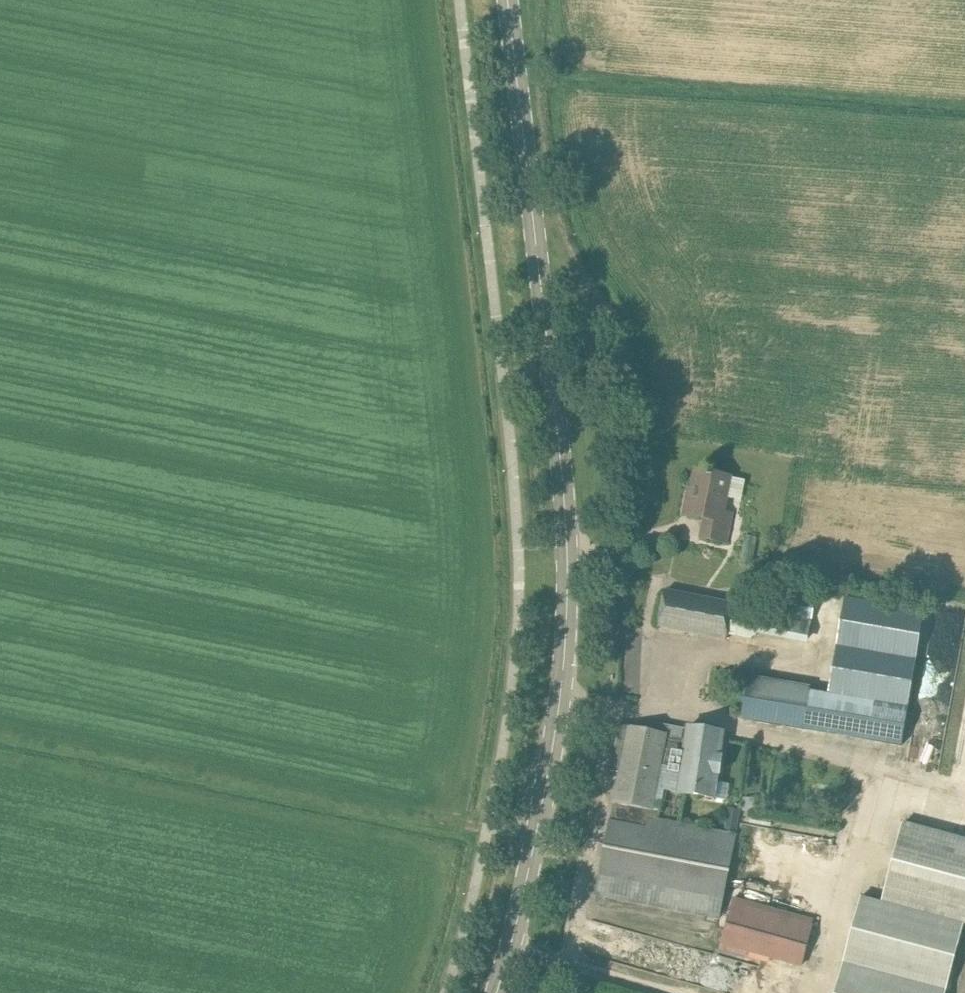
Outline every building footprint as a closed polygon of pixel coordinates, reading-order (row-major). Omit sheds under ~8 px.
[(689,498),(685,514),(704,518),(700,538),(727,543),(733,513),(723,511),(729,478),(697,471),(691,498),(689,498)] [(752,566),(757,537),(744,534),(739,563),(752,566)] [(750,640),(759,634),(807,645),(813,620),(735,604),(665,591),(658,628),(727,642),(728,636),(750,640)] [(741,721),(902,746),(924,614),(845,601),(830,696),(810,693),(811,690),(749,680),(741,721)] [(619,724),(610,773),(618,774),(612,804),(614,804),(595,895),(720,920),(737,835),(659,819),(660,813),(675,816),(678,798),(678,794),(715,799),(724,733),(688,727),(686,740),(669,737),(668,734),(628,725),(619,724)] [(756,798),(744,797),(743,811),(754,812),(756,798)] [(860,899),(835,992),(946,992),(964,924),(964,841),(902,824),(881,905),(860,899)] [(734,897),(720,948),(759,960),(771,963),(771,960),(803,968),(815,919),(734,897)]
